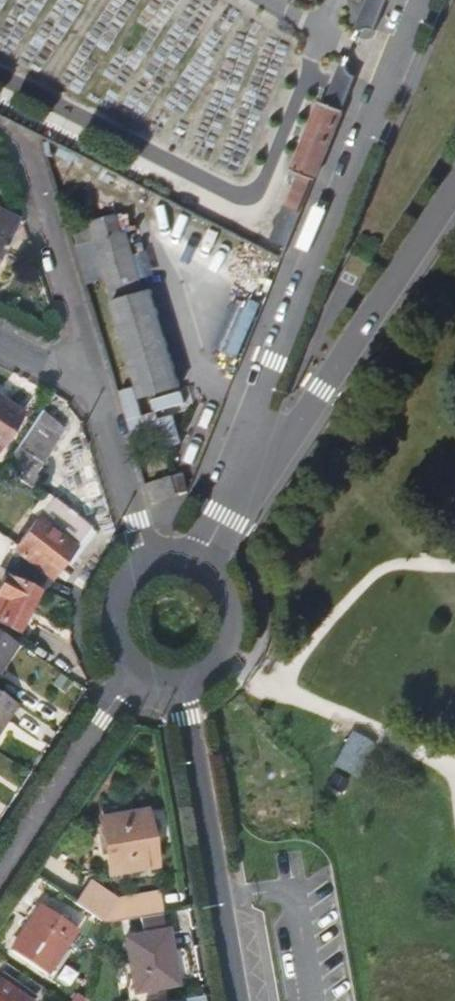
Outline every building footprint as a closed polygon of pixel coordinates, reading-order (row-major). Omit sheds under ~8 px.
[(356,36),(358,34),(361,32),(363,31),(366,29),(368,29),(371,28),(372,28),(375,29),(387,0),(370,0),(356,36)] [(347,58),(329,103),(343,108),(357,74),(353,72),(352,70),(350,68),(350,67),(349,66),(348,64),(348,61),(347,58)] [(358,76),(347,105),(358,109),(368,80),(358,76)] [(320,99),(292,168),(315,178),(343,108),(329,103),(320,99)] [(285,205),(273,237),(288,243),(311,183),(297,178),(288,206),(285,205)] [(5,250),(2,249),(18,218),(0,209),(0,259),(5,250)] [(99,238),(113,286),(141,279),(128,231),(99,238)] [(116,299),(144,397),(184,386),(155,289),(116,299)] [(217,345),(238,355),(257,314),(236,304),(217,345)] [(22,420),(0,406),(0,454),(22,420)] [(41,411),(3,471),(18,481),(30,465),(40,471),(66,429),(41,411)] [(14,552),(8,548),(5,553),(0,550),(0,567),(44,589),(90,528),(54,501),(14,552)] [(2,604),(0,608),(0,630),(13,635),(34,591),(0,576),(0,603),(2,604)] [(19,643),(0,631),(0,671),(19,643)] [(18,703),(0,692),(0,730),(18,703)] [(351,730),(332,764),(357,778),(376,744),(351,730)] [(104,826),(113,881),(158,872),(148,819),(104,826)] [(92,883),(76,906),(109,928),(143,922),(164,918),(166,918),(163,902),(126,908),(92,883)] [(11,954),(48,978),(77,933),(40,908),(11,954)] [(127,943),(137,996),(180,988),(170,935),(167,935),(164,918),(143,922),(146,939),(127,943)] [(0,987),(0,1000),(38,1000),(5,979),(0,987)]
